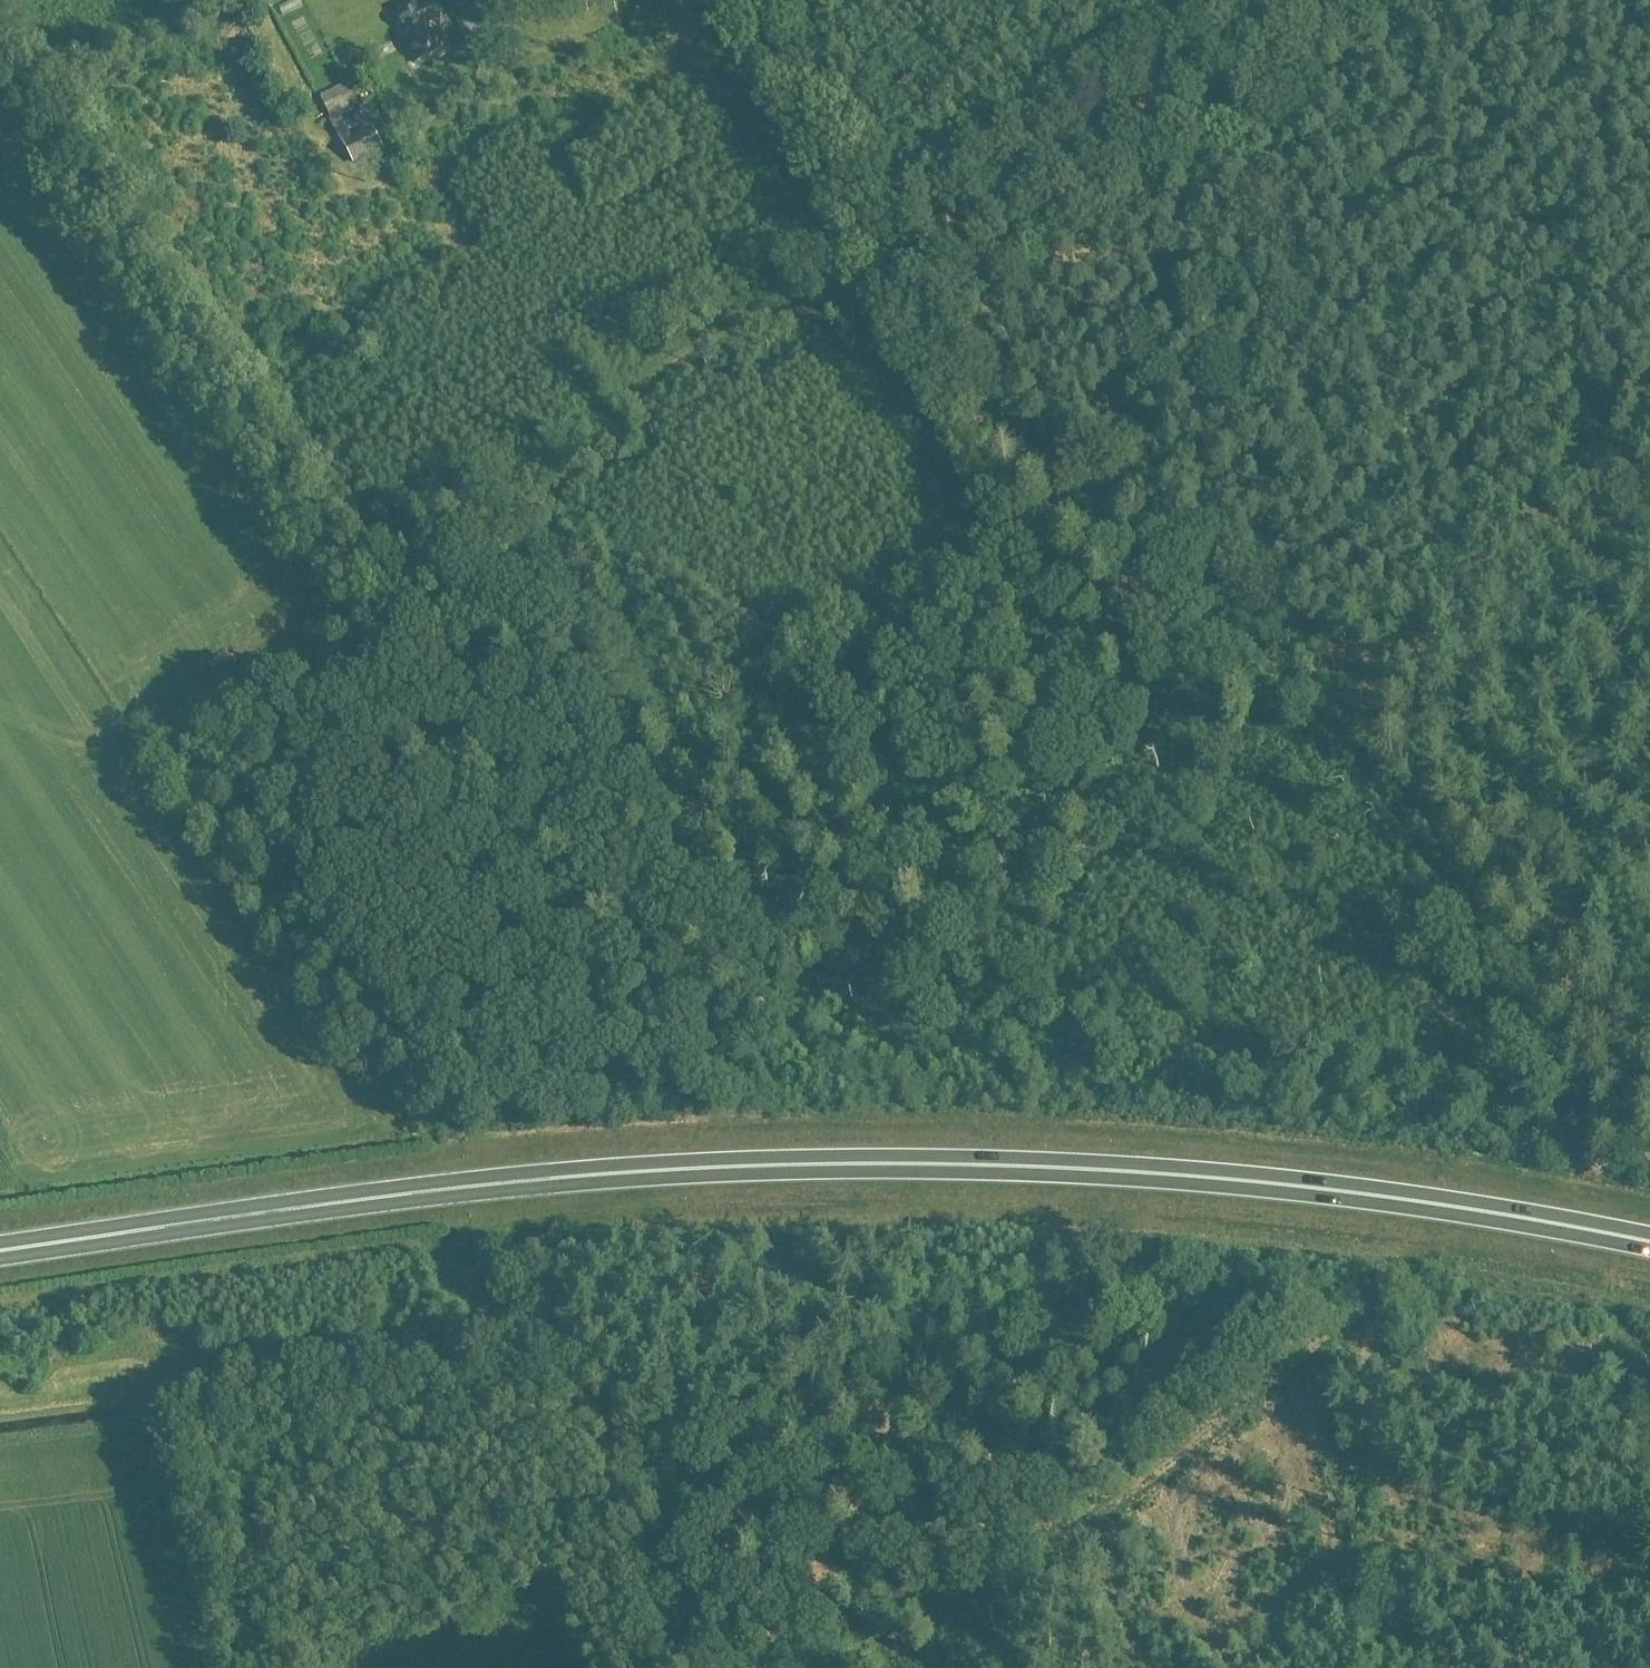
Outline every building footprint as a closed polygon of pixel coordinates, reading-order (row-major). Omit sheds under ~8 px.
[(414,63),(443,50),(434,29),(443,25),(431,0),(416,7),(393,18),(414,63)] [(354,107),(344,86),(320,98),(331,118),(354,107)] [(345,130),(338,134),(354,163),(377,150),(367,132),(355,139),(351,141),(345,130)]
